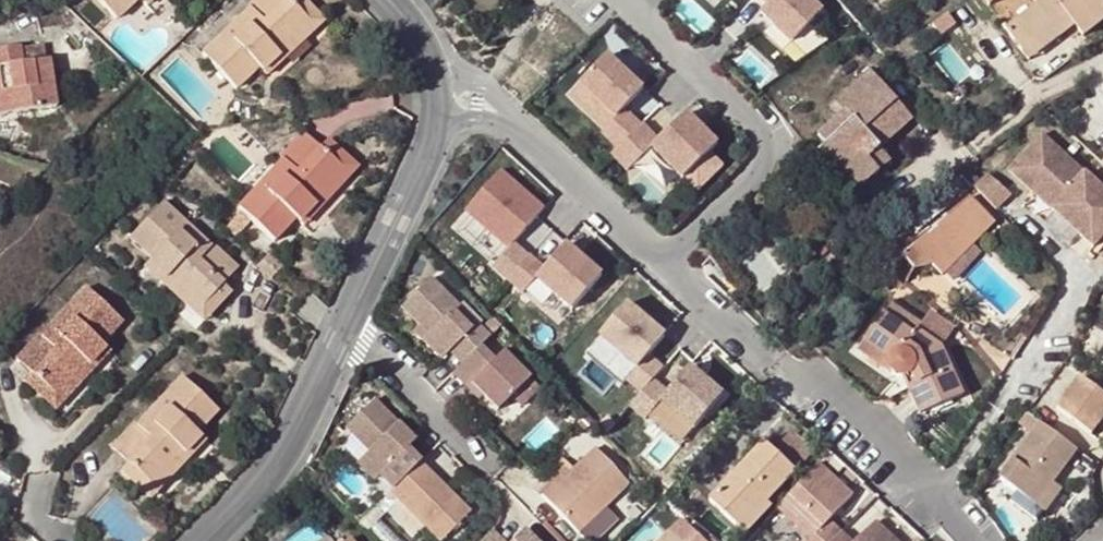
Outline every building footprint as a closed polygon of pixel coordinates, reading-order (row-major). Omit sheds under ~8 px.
[(117,21),(138,1),(142,5),(144,3),(147,0),(97,0),(117,21)] [(200,53),(236,90),(258,69),(262,73),(280,56),(275,51),(308,21),(287,0),(252,0),(248,4),(250,6),(200,53)] [(280,56),(262,73),(267,79),(326,22),(305,0),(287,0),(308,21),(275,51),(280,56)] [(769,5),(761,13),(793,43),(823,11),(811,0),(764,0),(769,5)] [(1102,21),(1102,0),(1032,0),(1037,6),(1007,30),(1024,52),(1069,16),(1076,25),(1084,36),(1102,21)] [(949,12),(934,24),(942,35),(957,23),(949,12)] [(1031,60),(1076,25),(1069,16),(1024,52),(1031,60)] [(812,55),(832,38),(821,25),(801,41),(812,55)] [(57,106),(50,60),(22,62),(20,46),(0,48),(0,112),(57,106)] [(643,89),(607,55),(581,83),(617,116),(602,133),(618,147),(637,129),(642,124),(625,108),(643,89)] [(882,148),(914,120),(873,70),(838,100),(845,109),(818,133),(828,144),(863,186),(881,170),(871,157),(882,148)] [(653,145),(637,129),(618,147),(612,153),(628,169),(652,146),(683,178),(719,143),(687,112),(659,139),(653,145)] [(642,124),(637,129),(653,145),(659,139),(643,123),(642,124)] [(310,198),(341,165),(320,146),(302,129),(279,154),(281,156),(237,205),(240,207),(251,218),(274,240),(296,216),(300,220),(316,204),(310,198)] [(1053,209),(1094,247),(1102,238),(1102,189),(1086,173),(1043,134),(1010,170),(1053,209)] [(310,198),(316,204),(300,220),(305,224),(358,166),(328,137),(320,146),(341,165),(310,198)] [(855,193),(863,186),(828,144),(819,152),(855,193)] [(892,161),(882,148),(871,157),(881,170),(892,161)] [(501,170),(466,210),(509,248),(544,208),(501,170)] [(989,174),(975,188),(997,210),(1012,194),(989,174)] [(914,270),(932,265),(943,277),(948,272),(971,249),(996,224),(970,197),(901,255),(914,270)] [(210,243),(163,199),(128,238),(151,259),(146,264),(165,281),(169,276),(201,305),(223,283),(239,266),(212,241),(210,243)] [(225,223),(236,234),(251,218),(240,207),(225,223)] [(714,252),(722,245),(716,236),(707,244),(714,252)] [(529,254),(507,278),(523,292),(537,277),(572,309),(602,275),(566,244),(545,268),(529,254)] [(971,249),(948,272),(956,281),(980,257),(971,249)] [(261,258),(275,271),(283,263),(269,250),(261,258)] [(256,263),(270,276),(275,271),(261,258),(256,263)] [(169,276),(165,281),(146,264),(144,267),(202,322),(232,291),(223,283),(201,305),(169,276)] [(420,321),(430,331),(422,338),(441,357),(448,349),(461,362),(481,343),(491,333),(482,325),(431,274),(402,303),(420,321)] [(103,342),(123,322),(85,285),(40,334),(38,332),(15,357),(32,373),(55,393),(87,361),(91,365),(108,347),(103,342)] [(892,301),(864,342),(889,359),(889,372),(899,379),(912,377),(916,385),(909,389),(920,415),(964,396),(942,344),(920,329),(923,322),(892,301)] [(627,303),(599,335),(637,368),(626,380),(641,392),(652,379),(662,367),(648,355),(665,335),(627,303)] [(482,325),(491,333),(504,321),(495,311),(482,325)] [(413,328),(422,338),(430,331),(420,321),(413,328)] [(858,351),(889,372),(889,359),(864,342),(858,351)] [(512,395),(529,377),(503,351),(496,358),(481,343),(461,362),(454,370),(469,385),(473,381),(485,393),(499,408),(512,395)] [(111,350),(108,347),(91,365),(87,361),(55,393),(32,373),(24,382),(54,410),(111,350)] [(652,379),(641,392),(630,406),(645,419),(661,401),(693,428),(722,395),(690,367),(667,393),(652,379)] [(196,430),(215,409),(179,375),(114,446),(128,459),(153,480),(183,445),(188,450),(201,435),(196,430)] [(539,387),(529,377),(512,395),(521,405),(539,387)] [(1077,380),(1053,412),(1087,437),(1102,416),(1102,399),(1077,380)] [(481,397),(485,393),(473,381),(469,385),(481,397)] [(374,479),(379,474),(392,486),(420,459),(407,446),(414,438),(374,398),(346,426),(368,449),(356,462),(374,479)] [(797,472),(815,452),(783,422),(765,442),(797,472)] [(1013,493),(1037,513),(1055,492),(1048,485),(1073,452),(1038,427),(997,481),(1013,493)] [(206,439),(201,435),(188,450),(183,445),(153,480),(128,459),(117,471),(150,500),(206,439)] [(735,474),(710,501),(737,526),(762,499),(767,504),(797,472),(765,442),(746,462),(735,474)] [(606,503),(631,479),(597,444),(574,466),(557,482),(556,480),(543,492),(579,529),(606,503)] [(746,462),(740,457),(729,469),(735,474),(746,462)] [(392,486),(389,488),(397,496),(441,538),(470,509),(420,459),(392,486)] [(574,466),(567,459),(551,475),(556,480),(557,482),(574,466)] [(780,505),(813,537),(810,540),(833,540),(837,536),(843,530),(831,518),(855,493),(821,461),(780,505)] [(381,497),(388,505),(397,496),(389,488),(381,497)] [(1029,522),(1037,513),(1013,493),(1005,503),(1029,522)] [(762,499),(737,526),(747,536),(772,509),(767,504),(762,499)] [(619,517),(606,503),(579,529),(590,540),(594,540),(619,517)] [(549,513),(544,518),(567,540),(576,540),(549,513)] [(877,518),(855,540),(901,540),(877,518)] [(509,540),(508,540),(541,540),(525,524),(509,540)] [(497,540),(508,540),(509,540),(495,525),(488,531),(497,540)] [(837,536),(843,540),(855,540),(843,530),(837,536)] [(488,531),(479,540),(497,540),(488,531)] [(672,532),(662,540),(682,540),(672,532)]
